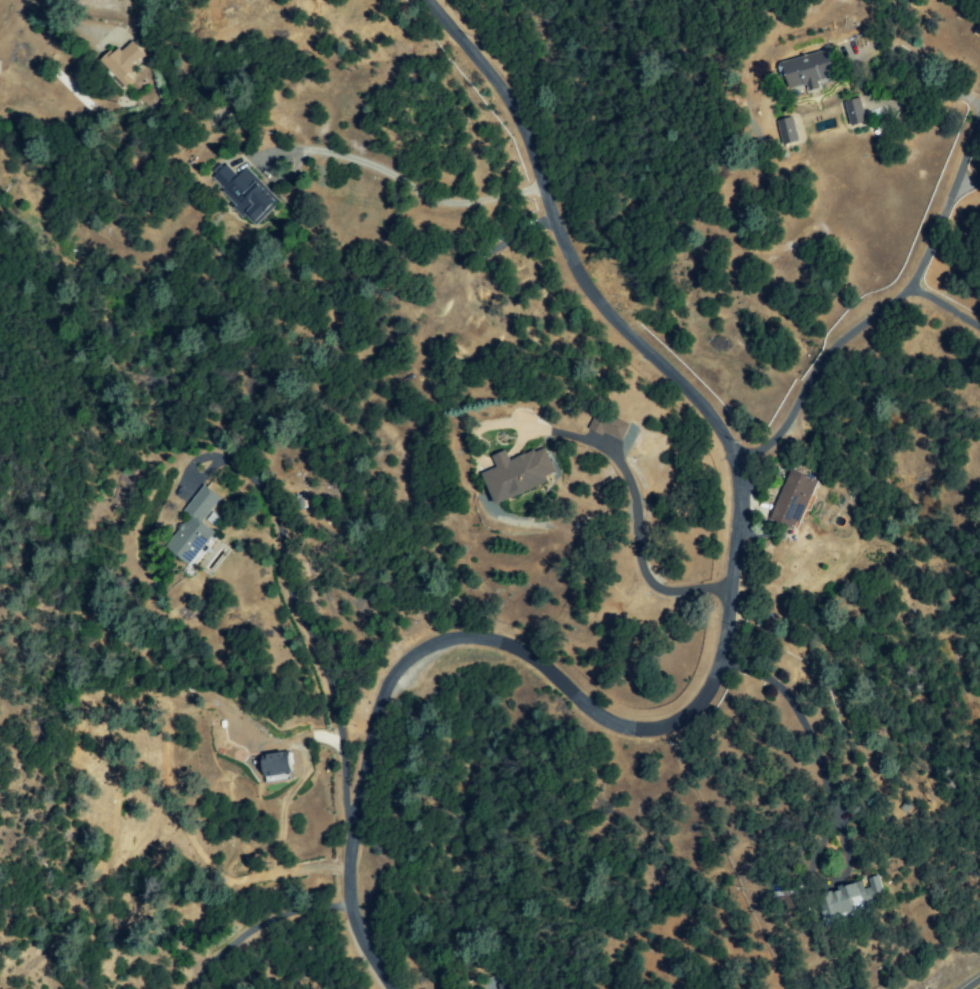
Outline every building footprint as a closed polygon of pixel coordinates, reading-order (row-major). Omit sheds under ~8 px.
[(121,52),(117,48),(101,61),(124,86),(152,61),(133,41),(121,52)] [(836,78),(830,51),(781,62),(787,89),(807,85),(809,92),(822,89),(820,81),(836,78)] [(845,102),(851,127),(868,123),(861,98),(845,102)] [(800,141),(793,117),(774,122),(781,147),(800,141)] [(281,202),(246,168),(238,177),(226,165),(212,180),(238,204),(235,207),(257,228),(281,202)] [(590,428),(625,445),(634,426),(599,409),(590,428)] [(484,474),(497,506),(548,485),(545,477),(556,473),(545,447),(511,461),(507,451),(493,457),(498,468),(484,474)] [(771,520),(800,532),(820,481),(791,470),(771,520)] [(221,498),(203,485),(183,513),(188,517),(166,548),(192,567),(216,533),(203,524),(221,498)] [(268,777),(293,775),(290,753),(266,755),(268,777)] [(819,896),(824,919),(880,907),(878,896),(884,894),(880,876),(866,879),(866,881),(838,887),(839,891),(819,896)]
